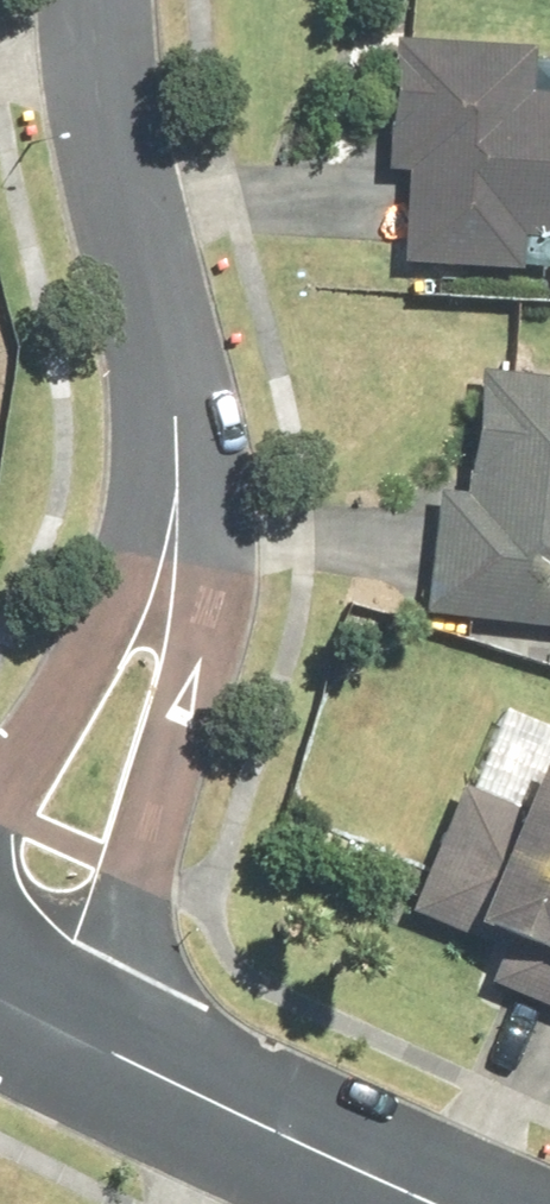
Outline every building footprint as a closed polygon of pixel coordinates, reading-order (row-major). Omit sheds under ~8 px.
[(531,97),(532,52),(394,46),(389,174),(408,174),(405,267),(522,271),(523,240),(549,241),(549,98),(531,97)] [(549,630),(549,380),(480,372),(465,498),(440,495),(426,615),(549,630)] [(549,1011),(549,777),(542,774),(525,814),(463,788),(410,912),(499,950),(484,983),(549,1011)]
